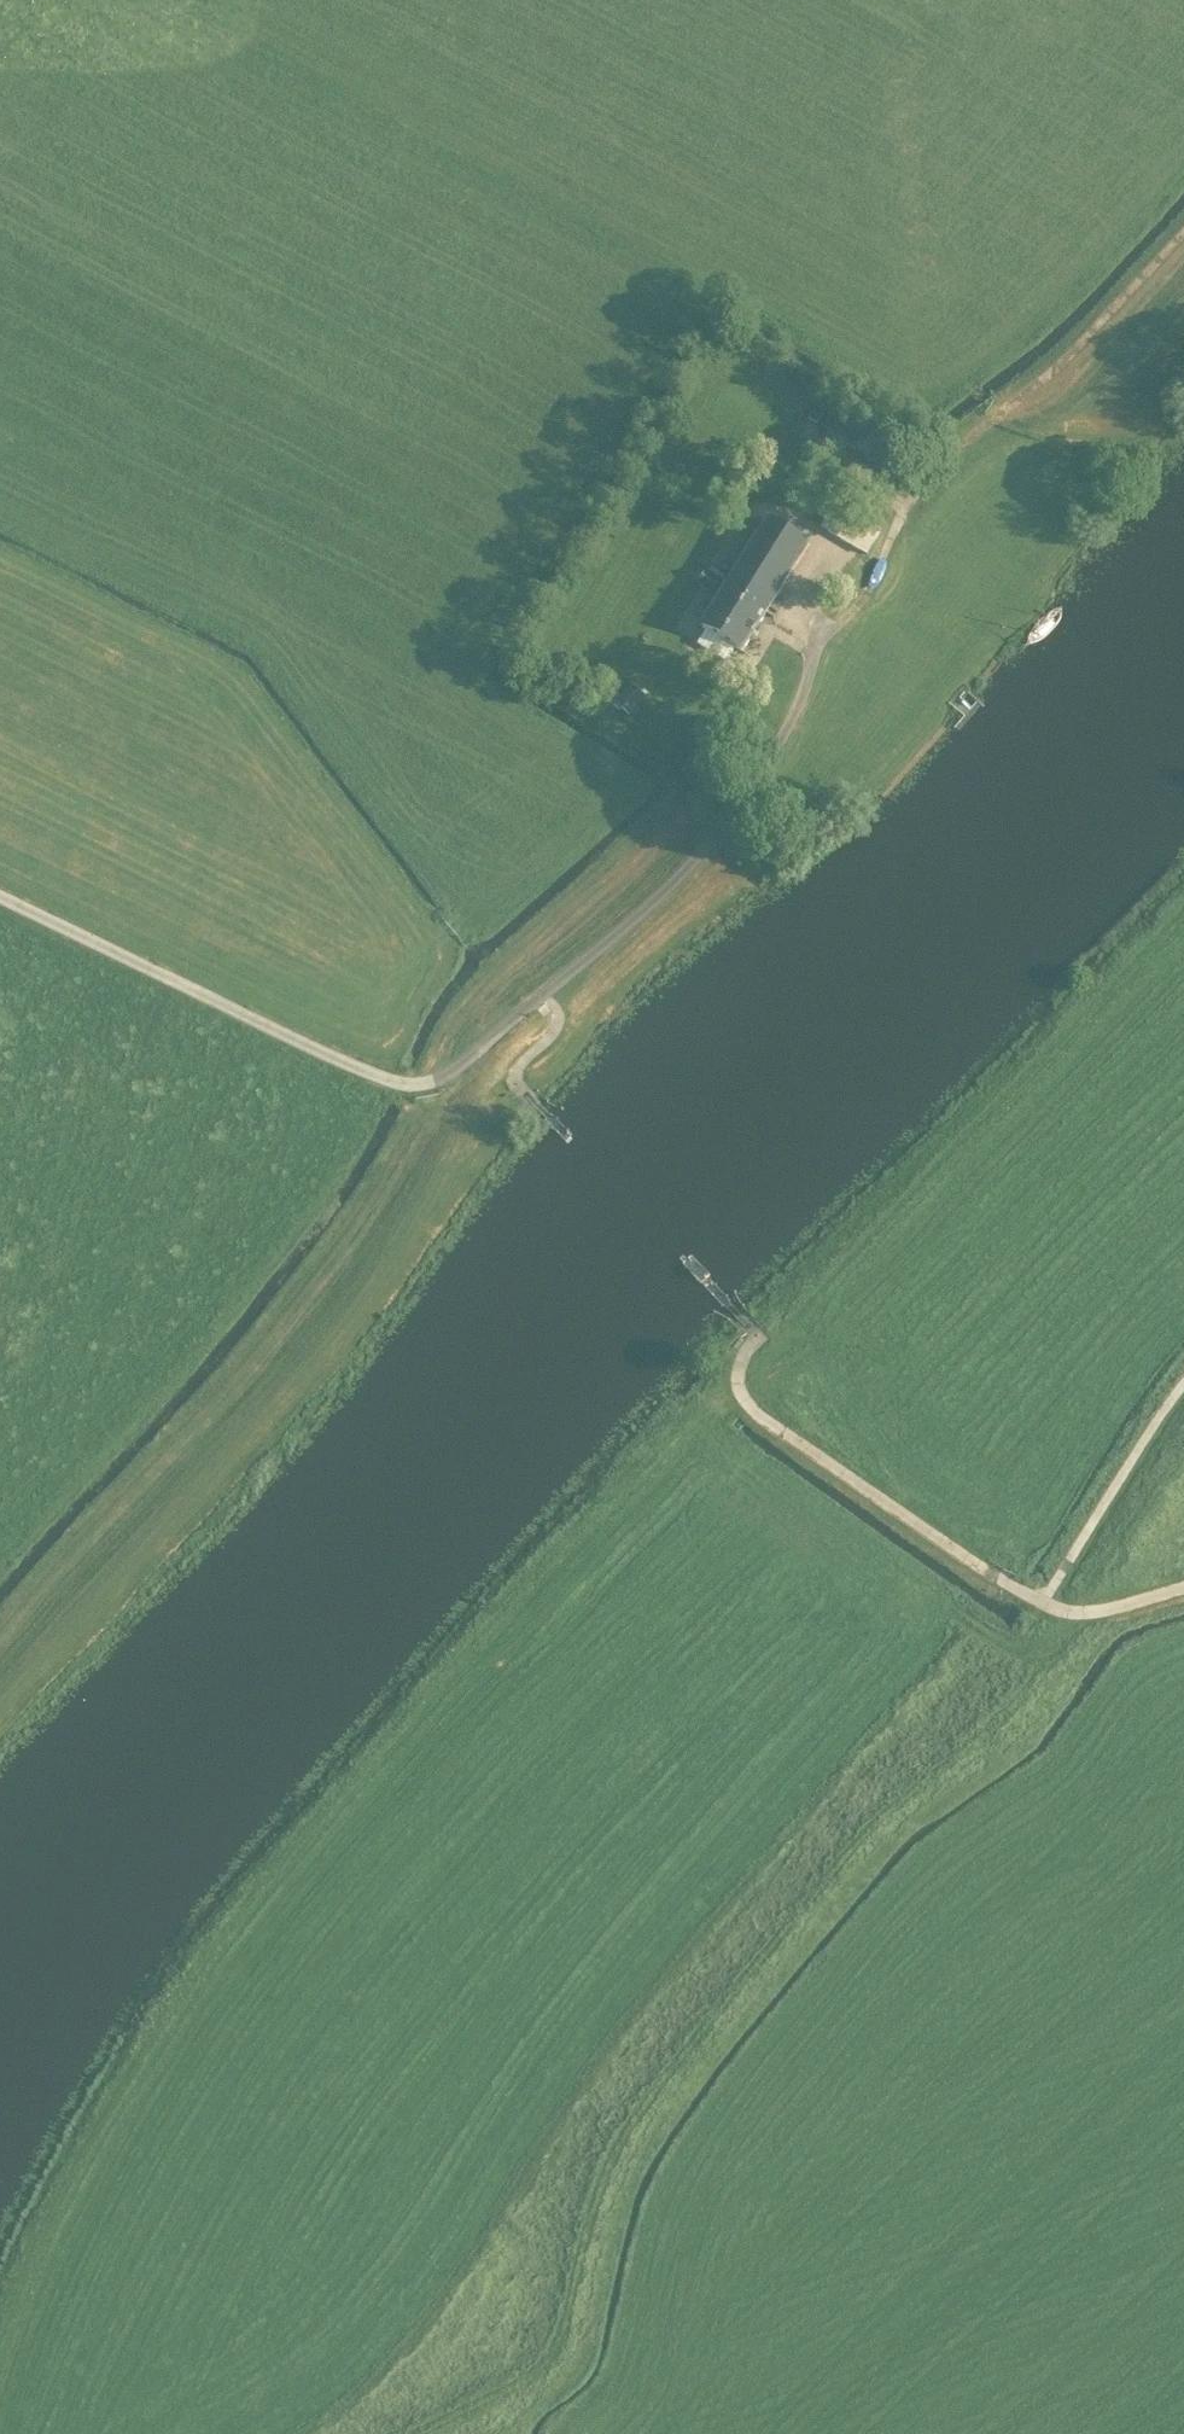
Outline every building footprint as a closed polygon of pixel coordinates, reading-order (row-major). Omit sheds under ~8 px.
[(819,517),(854,538),(865,544),(879,521),(833,493),(819,517)] [(740,641),(807,534),(766,509),(714,591),(708,587),(700,599),(707,603),(699,615),(740,641)] [(701,574),(714,582),(720,572),(707,564),(701,574)] [(613,692),(627,705),(644,686),(630,673),(613,692)]
